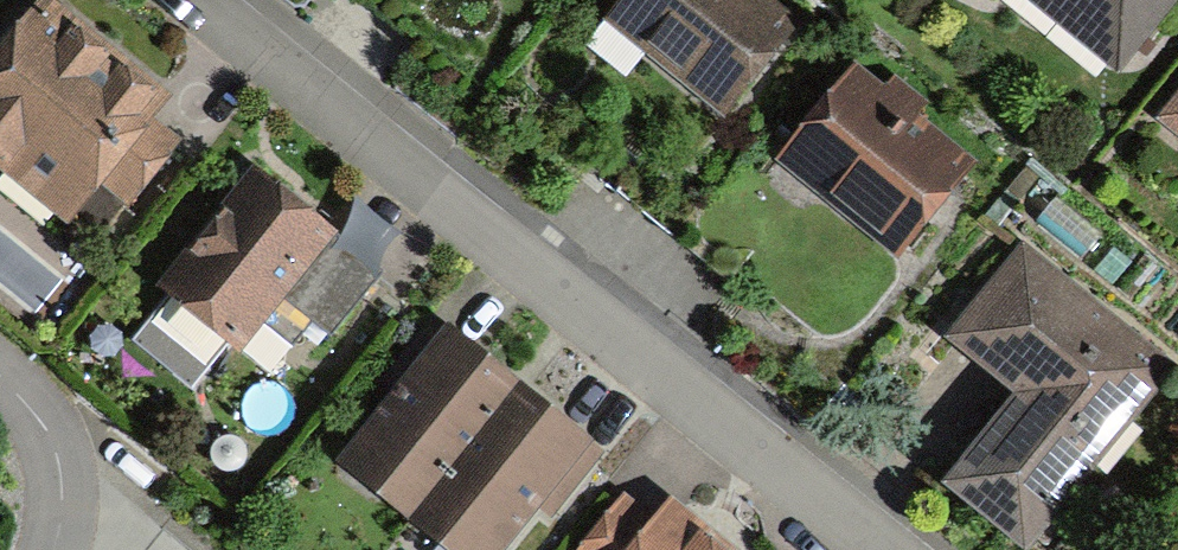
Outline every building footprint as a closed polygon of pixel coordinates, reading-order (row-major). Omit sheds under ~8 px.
[(775,0),(624,0),(607,21),(728,119),(805,25),(775,0)] [(1118,74),(1177,0),(1031,0),(1118,74)] [(0,57),(0,169),(70,227),(103,186),(133,211),(184,149),(155,126),(172,105),(46,2),(0,57)] [(978,169),(856,68),(776,164),(898,265),(978,169)] [(1155,120),(1177,138),(1177,91),(1155,120)] [(249,171),(155,289),(170,301),(136,343),(193,388),(229,343),(241,352),(263,324),(291,346),(313,319),(330,333),(378,273),(249,171)] [(1019,245),(940,344),(1010,399),(936,492),(1009,549),(1031,549),(1155,394),(1158,354),(1019,245)] [(335,465),(411,525),(521,387),(431,316),(376,384),(391,396),(335,465)] [(521,387),(411,525),(440,549),(515,549),(540,519),(551,528),(608,456),(521,387)] [(670,504),(654,523),(624,499),(581,549),(725,549),(670,504)]
